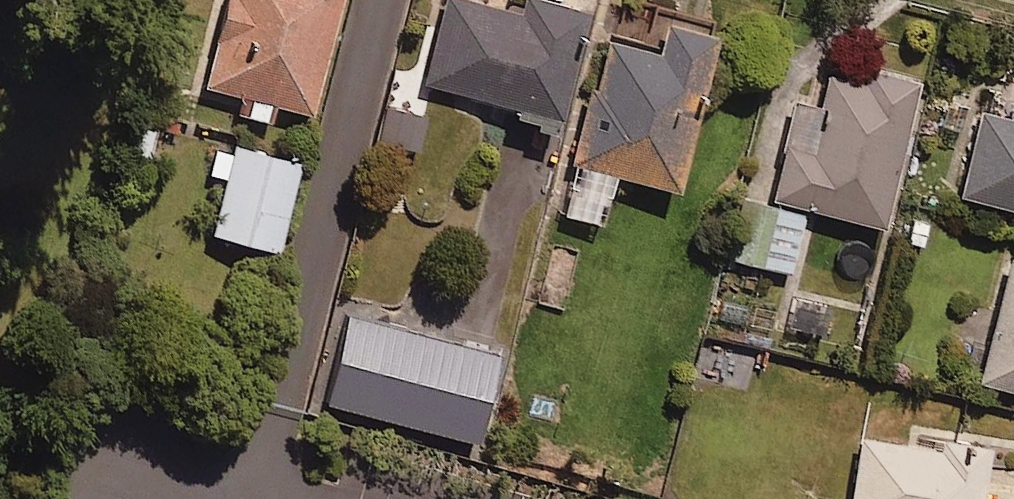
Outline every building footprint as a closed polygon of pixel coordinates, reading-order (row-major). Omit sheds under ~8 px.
[(239,110),(236,124),(270,133),(274,119),(308,128),(342,0),(227,0),(201,100),(239,110)] [(509,4),(495,0),(441,0),(422,76),(509,98),(507,106),(549,117),(578,0),(510,0),(509,4)] [(709,24),(658,10),(648,44),(598,31),(551,205),(594,217),(608,164),(667,180),(709,24)] [(876,217),(910,76),(825,56),(813,103),(789,97),(767,190),(876,217)] [(978,108),(958,190),(1013,204),(1013,117),(978,108)] [(298,169),(215,148),(207,181),(225,186),(211,244),(276,260),(298,169)] [(799,209),(750,198),(736,256),(785,268),(799,209)] [(1005,252),(974,375),(1013,385),(1013,254),(1005,252)] [(399,310),(366,301),(355,338),(388,348),(399,310)] [(477,371),(360,343),(346,400),(464,428),(477,371)] [(854,429),(847,498),(971,498),(977,441),(854,429)]
